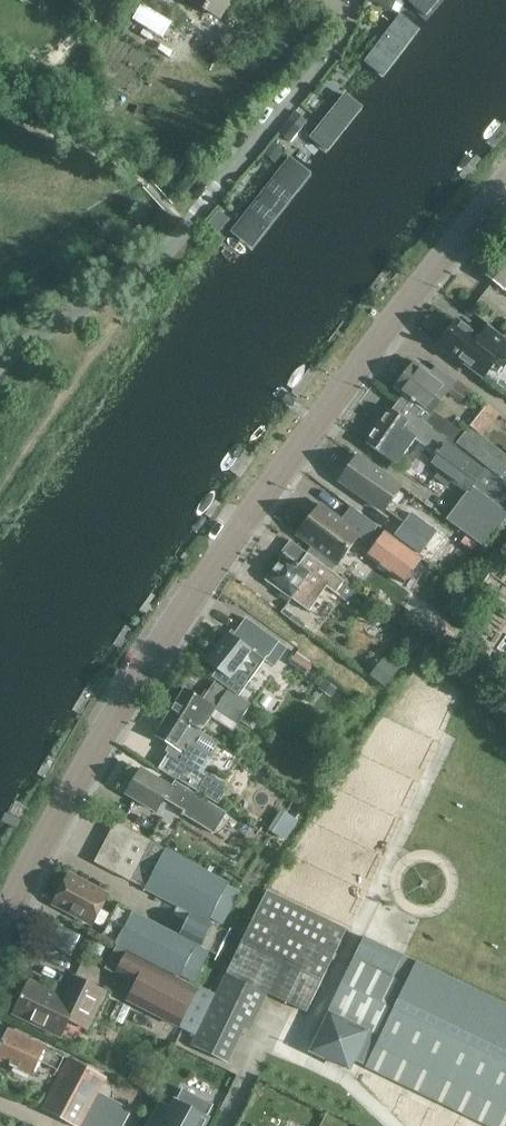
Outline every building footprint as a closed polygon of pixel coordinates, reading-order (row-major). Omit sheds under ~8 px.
[(230,0),(188,0),(220,18),(230,0)] [(390,10),(391,10),(396,0),(370,0),(390,10)] [(409,1),(416,8),(424,0),(409,0),(409,1)] [(416,15),(430,28),(454,0),(430,0),(416,15)] [(406,20),(399,14),(360,56),(366,61),(406,20)] [(411,18),(363,72),(381,89),(428,31),(411,18)] [(348,87),(306,137),(302,141),(333,163),(377,112),(348,87)] [(295,111),(278,132),(286,138),(289,134),(293,137),(307,121),(295,111)] [(282,151),(272,143),(266,151),(276,159),(282,151)] [(291,149),(223,236),(254,263),(324,175),(291,149)] [(222,230),(230,214),(218,208),(210,223),(222,230)] [(504,290),(505,292),(505,249),(505,247),(484,274),(504,290)] [(440,344),(505,395),(505,341),(466,310),(440,344)] [(405,394),(398,403),(505,485),(505,454),(469,425),(463,433),(433,411),(456,380),(440,368),(434,376),(415,362),(396,387),(405,394)] [(398,403),(392,411),(390,409),(365,442),(396,465),(415,439),(435,453),(427,464),(465,492),(445,519),(482,546),(505,513),(505,485),(398,403)] [(384,512),(401,488),(358,457),(340,481),(384,512)] [(360,535),(321,504),(298,534),(337,565),(360,535)] [(427,559),(444,537),(411,513),(395,535),(427,559)] [(403,583),(420,559),(386,533),(368,557),(403,583)] [(284,554),(266,579),(309,611),(327,587),(346,601),(356,588),(307,553),(298,564),(284,554)] [(212,676),(240,695),(264,660),(267,657),(276,663),(287,648),(245,618),(232,636),(228,633),(208,662),(217,668),(212,676)] [(400,668),(385,656),(369,676),(384,688),(400,668)] [(184,689),(170,712),(200,732),(216,708),(238,722),(251,704),(215,681),(202,700),(184,689)] [(200,732),(170,712),(155,735),(173,746),(160,768),(216,802),(224,787),(199,772),(200,771),(182,761),(191,746),(199,751),(208,737),(200,732)] [(128,789),(126,792),(156,811),(164,797),(190,813),(188,817),(215,834),(228,813),(174,780),(170,787),(140,768),(133,779),(130,780),(127,785),(128,789)] [(261,849),(269,837),(271,839),(286,813),(269,803),(268,804),(262,801),(251,819),(257,823),(253,829),(255,830),(248,841),(261,849)] [(151,841),(115,821),(94,862),(130,881),(143,856),(151,841)] [(164,968),(163,970),(191,984),(208,950),(200,946),(211,924),(219,929),(239,890),(228,883),(151,841),(143,856),(157,864),(144,888),(191,913),(179,936),(118,906),(102,938),(164,968)] [(68,875),(54,902),(93,923),(108,896),(68,875)] [(256,915),(337,953),(349,927),(268,889),(256,915)] [(256,915),(228,974),(194,1046),(224,1061),(248,1014),(255,1018),(266,993),(309,1013),(337,953),(256,915)] [(404,955),(364,936),(353,958),(393,976),(404,955)] [(101,956),(105,948),(95,943),(91,951),(101,956)] [(179,1028),(199,988),(191,984),(163,970),(126,951),(114,974),(134,984),(126,1001),(179,1028)] [(416,961),(365,1066),(468,1116),(477,1096),(505,1110),(505,1004),(416,961)] [(29,979),(12,1013),(60,1036),(68,1019),(86,1028),(105,990),(73,975),(63,996),(29,979)] [(65,1058),(41,1047),(42,1045),(9,1030),(0,1049),(0,1060),(33,1075),(39,1062),(59,1071),(65,1058)] [(77,1125),(122,1125),(130,1109),(98,1092),(105,1078),(68,1058),(42,1107),(77,1125)] [(147,1125),(201,1125),(212,1105),(183,1089),(172,1109),(160,1102),(147,1125)]
